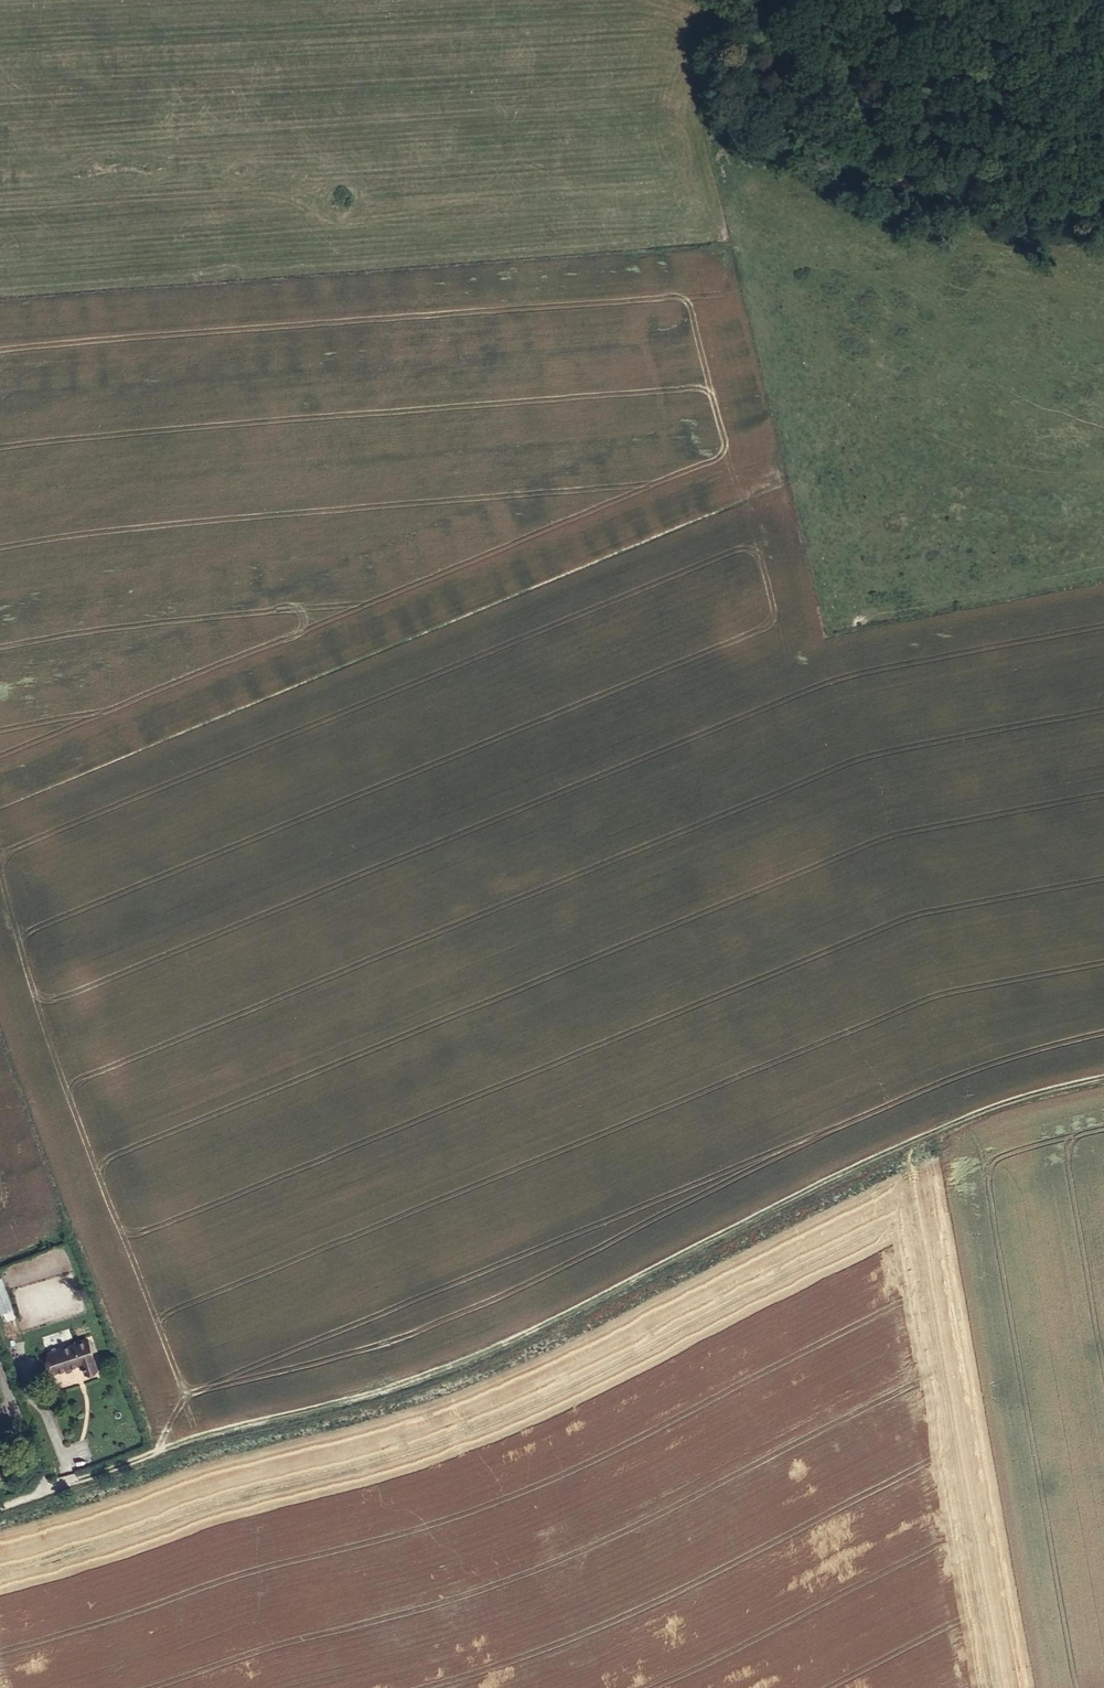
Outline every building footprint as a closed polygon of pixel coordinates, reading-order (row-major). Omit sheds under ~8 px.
[(0,1313),(8,1310),(0,1288),(0,1313)] [(85,1373),(97,1369),(88,1340),(49,1352),(56,1372),(82,1363),(85,1373)]
